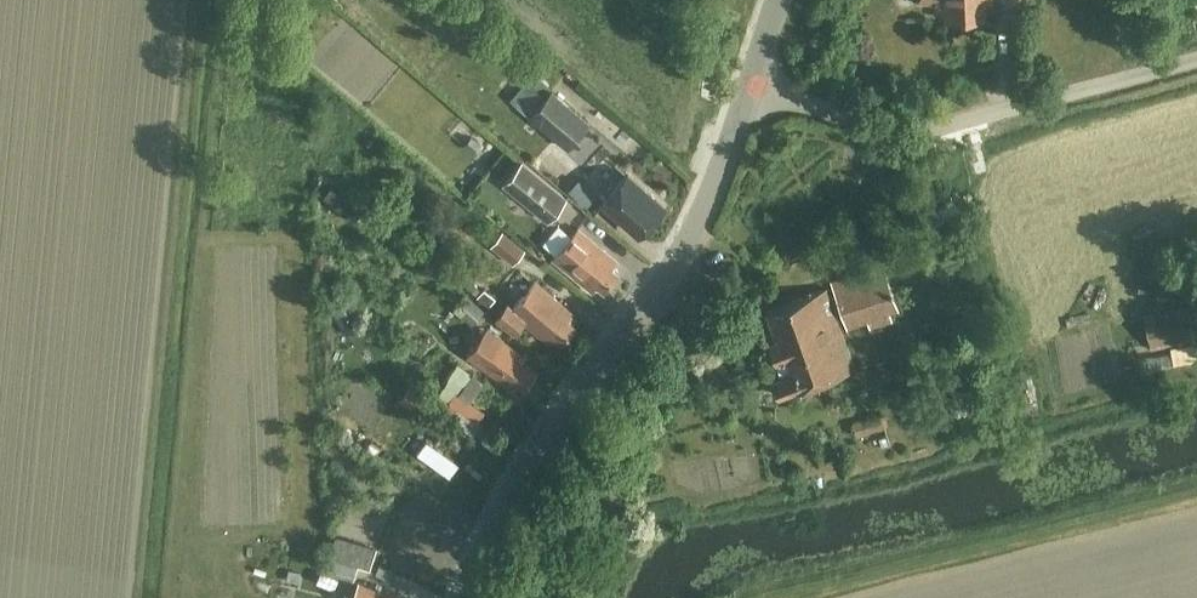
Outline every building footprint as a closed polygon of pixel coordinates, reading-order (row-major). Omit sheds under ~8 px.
[(986,17),(986,10),(993,9),(993,0),(917,0),(918,7),(937,6),(937,12),(944,12),(945,19),(986,17)] [(459,44),(466,34),(462,31),(465,28),(456,21),(447,34),(459,44)] [(528,81),(512,99),(528,114),(544,96),(539,91),(528,81)] [(528,114),(567,147),(589,121),(551,88),(544,96),(528,114)] [(472,136),(465,143),(473,150),(480,143),(472,136)] [(568,197),(523,160),(503,184),(548,221),(568,197)] [(639,232),(663,204),(627,172),(603,200),(639,232)] [(332,184),(324,192),(353,220),(360,212),(332,184)] [(592,290),(597,283),(604,289),(610,282),(618,272),(611,267),(617,260),(578,228),(554,258),(592,290)] [(527,249),(505,231),(494,244),(515,263),(527,249)] [(1186,266),(1191,285),(1196,283),(1196,263),(1186,266)] [(889,310),(898,307),(887,273),(877,276),(874,268),(831,281),(850,333),(892,319),(889,310)] [(573,313),(536,281),(514,307),(509,303),(496,317),(513,331),(523,320),(549,342),(554,336),(560,342),(575,325),(568,319),(573,313)] [(779,394),(856,367),(826,287),(766,310),(776,338),(769,341),(781,374),(773,377),(779,394)] [(480,296),(490,305),(497,297),(487,288),(480,296)] [(466,293),(453,308),(471,324),(484,309),(466,293)] [(1152,350),(1196,342),(1190,308),(1146,316),(1152,350)] [(489,329),(469,356),(513,388),(517,383),(524,388),(537,371),(521,360),(525,355),(489,329)] [(473,372),(460,391),(471,400),(485,381),(473,372)] [(412,384),(399,402),(411,410),(423,391),(412,384)] [(483,422),(460,406),(452,418),(474,434),(483,422)] [(858,436),(885,428),(884,425),(889,424),(886,412),(882,414),(881,412),(853,421),(858,436)] [(472,485),(472,459),(449,459),(449,485),(472,485)] [(378,548),(338,535),(332,555),(335,556),(330,571),(352,578),(357,563),(371,568),(378,548)] [(351,597),(398,597),(358,581),(351,597)]
